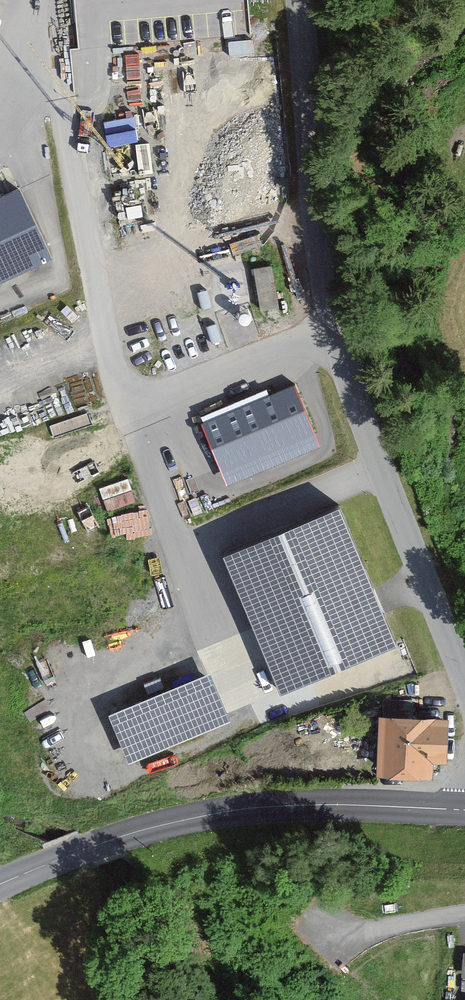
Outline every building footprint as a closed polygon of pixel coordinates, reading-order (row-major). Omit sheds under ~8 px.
[(79,50),(251,34),(248,0),(74,0),(79,50)] [(0,188),(0,280),(47,260),(12,183),(0,188)] [(272,260),(254,262),(260,304),(278,302),(272,260)] [(292,387),(200,422),(225,487),(317,451),(292,387)] [(339,512),(223,560),(280,698),(397,650),(339,512)] [(210,676),(108,718),(128,766),(230,724),(210,676)] [(450,711),(379,709),(377,772),(431,774),(432,760),(448,761),(450,711)]
